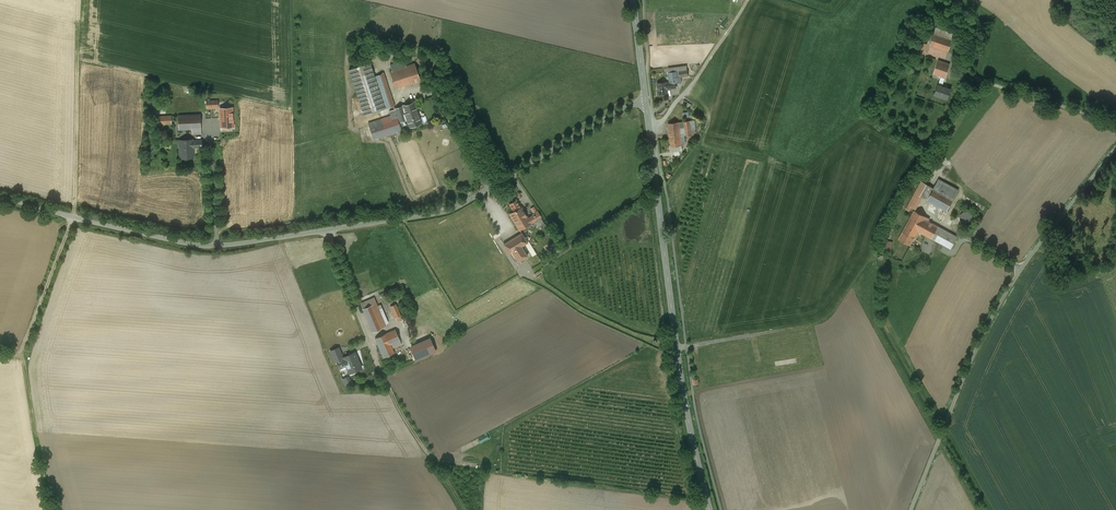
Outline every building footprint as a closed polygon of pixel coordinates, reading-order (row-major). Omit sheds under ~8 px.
[(921,28),(920,25),(917,23),(913,22),(910,23),(907,26),(906,29),(907,32),(909,35),(912,37),(916,37),(919,35),(921,32),(921,28)] [(936,28),(934,34),(952,40),(954,34),(936,28)] [(952,40),(934,34),(930,45),(948,51),(952,40)] [(927,43),(918,40),(914,51),(923,54),(927,43)] [(911,50),(913,44),(901,41),(899,47),(911,50)] [(928,82),(931,73),(935,58),(926,55),(918,79),(928,82)] [(931,73),(940,76),(945,78),(950,63),(935,58),(931,73)] [(424,77),(419,62),(390,72),(396,88),(420,80),(420,78),(424,77)] [(395,105),(384,73),(382,73),(383,74),(375,76),(370,63),(358,67),(349,70),(364,115),(385,108),(385,109),(395,105)] [(677,71),(668,72),(670,82),(675,81),(675,83),(676,83),(679,82),(678,77),(677,71)] [(942,86),(945,78),(940,76),(934,94),(948,99),(951,89),(942,86)] [(666,82),(657,83),(659,94),(668,93),(667,88),(676,87),(676,83),(675,83),(675,81),(670,82),(666,82)] [(207,108),(219,108),(220,108),(221,108),(225,107),(233,107),(232,99),(206,101),(207,108)] [(386,121),(390,133),(401,130),(400,126),(408,123),(409,127),(421,123),(414,103),(394,109),(397,117),(386,121)] [(233,107),(225,107),(221,108),(220,108),(221,127),(234,127),(233,107)] [(201,133),(200,114),(178,115),(179,129),(192,128),(192,134),(201,133)] [(171,123),(171,116),(158,116),(159,124),(171,123)] [(374,138),(390,133),(386,121),(376,124),(370,126),(374,138)] [(678,122),(668,123),(670,139),(680,137),(680,136),(679,129),(678,122)] [(680,137),(670,139),(671,145),(671,146),(678,145),(681,144),(680,137)] [(202,146),(202,141),(193,141),(193,140),(180,140),(181,158),(193,157),(192,148),(194,148),(193,147),(202,146)] [(958,190),(939,179),(934,188),(927,199),(947,210),(958,190)] [(934,188),(921,181),(906,209),(909,211),(911,207),(915,209),(922,196),(927,199),(934,188)] [(516,200),(509,204),(513,211),(521,207),(516,200)] [(973,204),(984,209),(986,205),(974,201),(973,204)] [(513,211),(509,214),(519,230),(540,216),(537,211),(533,214),(533,215),(528,218),(526,215),(521,207),(513,211)] [(914,210),(908,221),(912,223),(912,225),(919,229),(925,219),(926,217),(914,210)] [(974,221),(975,218),(974,215),(972,213),(970,211),(967,211),(964,212),(962,213),(960,216),(960,219),(960,221),(962,224),(964,225),(967,226),(970,225),(973,224),(974,221)] [(919,229),(918,231),(931,238),(938,226),(925,219),(919,229)] [(912,223),(908,221),(899,238),(910,245),(918,231),(919,229),(912,225),(912,223)] [(957,237),(938,226),(931,238),(951,249),(957,237)] [(521,233),(503,244),(509,253),(512,252),(518,261),(527,256),(521,246),(527,242),(521,233)] [(369,300),(361,304),(363,308),(376,303),(374,298),(369,300)] [(376,303),(363,308),(373,332),(386,326),(376,303)] [(396,304),(390,306),(397,321),(402,319),(396,304)] [(395,329),(375,338),(384,358),(394,353),(390,344),(391,343),(392,344),(393,347),(401,344),(395,329)] [(438,336),(405,350),(409,358),(442,344),(438,336)] [(338,347),(330,351),(335,362),(337,361),(337,360),(343,358),(343,357),(338,347)] [(343,357),(343,358),(337,360),(337,361),(340,367),(347,364),(348,365),(347,367),(348,370),(350,370),(351,372),(361,367),(359,362),(359,363),(354,352),(343,357)] [(344,386),(352,383),(348,375),(341,378),(344,386)]
